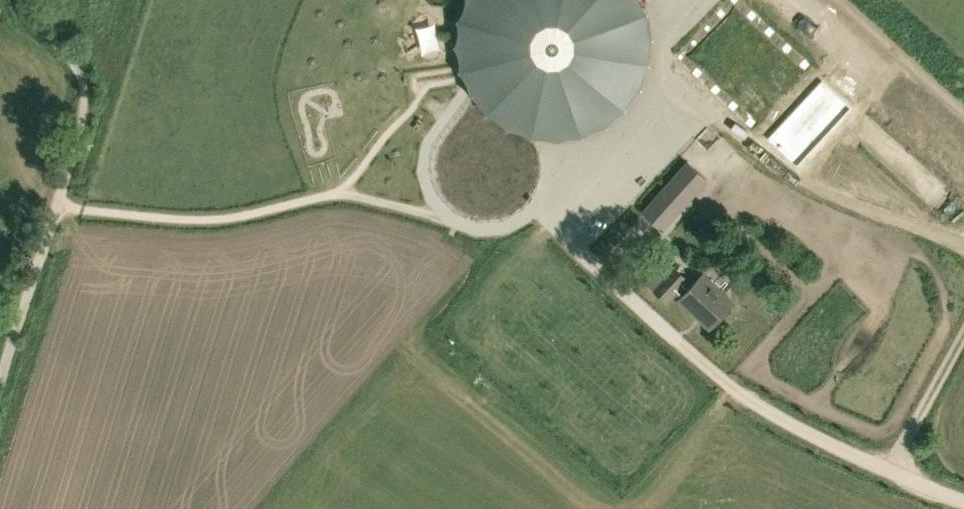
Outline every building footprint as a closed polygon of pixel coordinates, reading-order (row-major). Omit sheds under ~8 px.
[(468,97),(479,105),(487,117),(498,122),(506,131),(519,135),(530,140),(541,140),(548,141),(556,144),(565,140),(581,139),(590,133),(598,130),(606,128),(612,119),(618,114),(624,111),(629,103),(635,96),(640,90),(641,79),(646,73),(650,67),(649,52),(651,39),(648,28),(650,16),(642,8),(638,0),(464,0),(463,8),(461,16),(454,23),(457,32),(456,39),(452,47),(455,54),(458,64),(457,73),(462,81),(467,89),(468,97)] [(663,247),(644,267),(653,275),(672,256),(663,247)] [(674,292),(680,298),(679,300),(692,312),(718,287),(703,273),(693,284),(675,267),(654,289),(666,301),(674,292)] [(734,301),(718,287),(692,312),(709,328),(734,301)]
